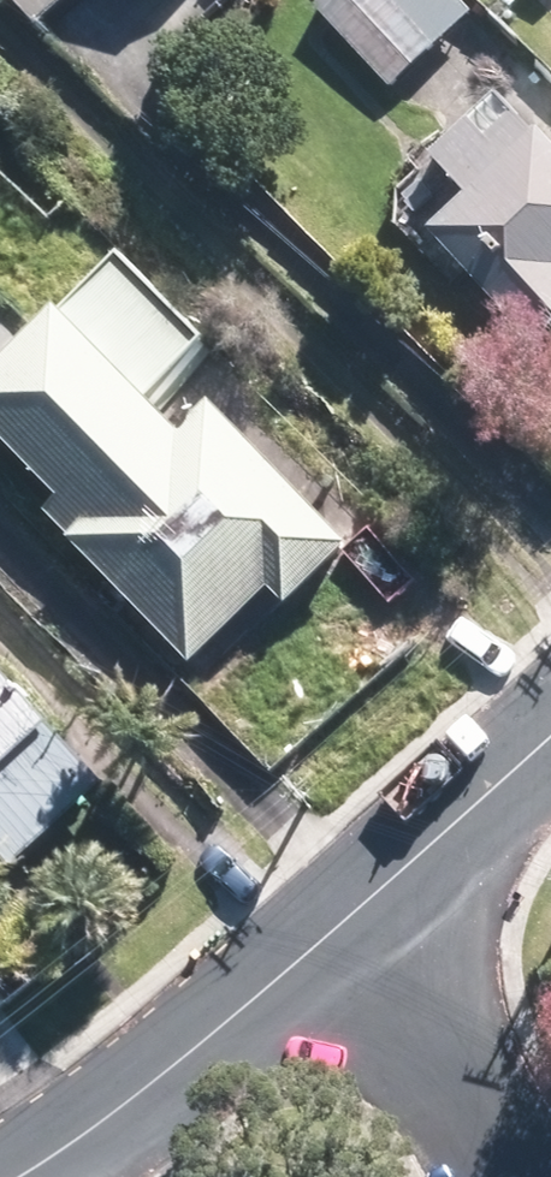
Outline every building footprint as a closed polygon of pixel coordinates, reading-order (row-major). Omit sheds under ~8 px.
[(33,30),(66,0),(5,0),(33,30)] [(313,12),(385,90),(462,20),(443,0),(327,0),(313,12)] [(550,13),(550,0),(538,0),(550,13)] [(414,239),(522,354),(550,327),(550,291),(545,284),(550,278),(550,161),(493,99),(418,169),(451,204),(414,239)] [(200,343),(116,264),(66,317),(150,396),(200,343)] [(52,331),(0,386),(0,455),(213,653),(324,535),(203,422),(178,448),(52,331)] [(30,736),(0,701),(0,762),(30,736)] [(0,782),(0,866),(83,795),(42,746),(0,782)]
